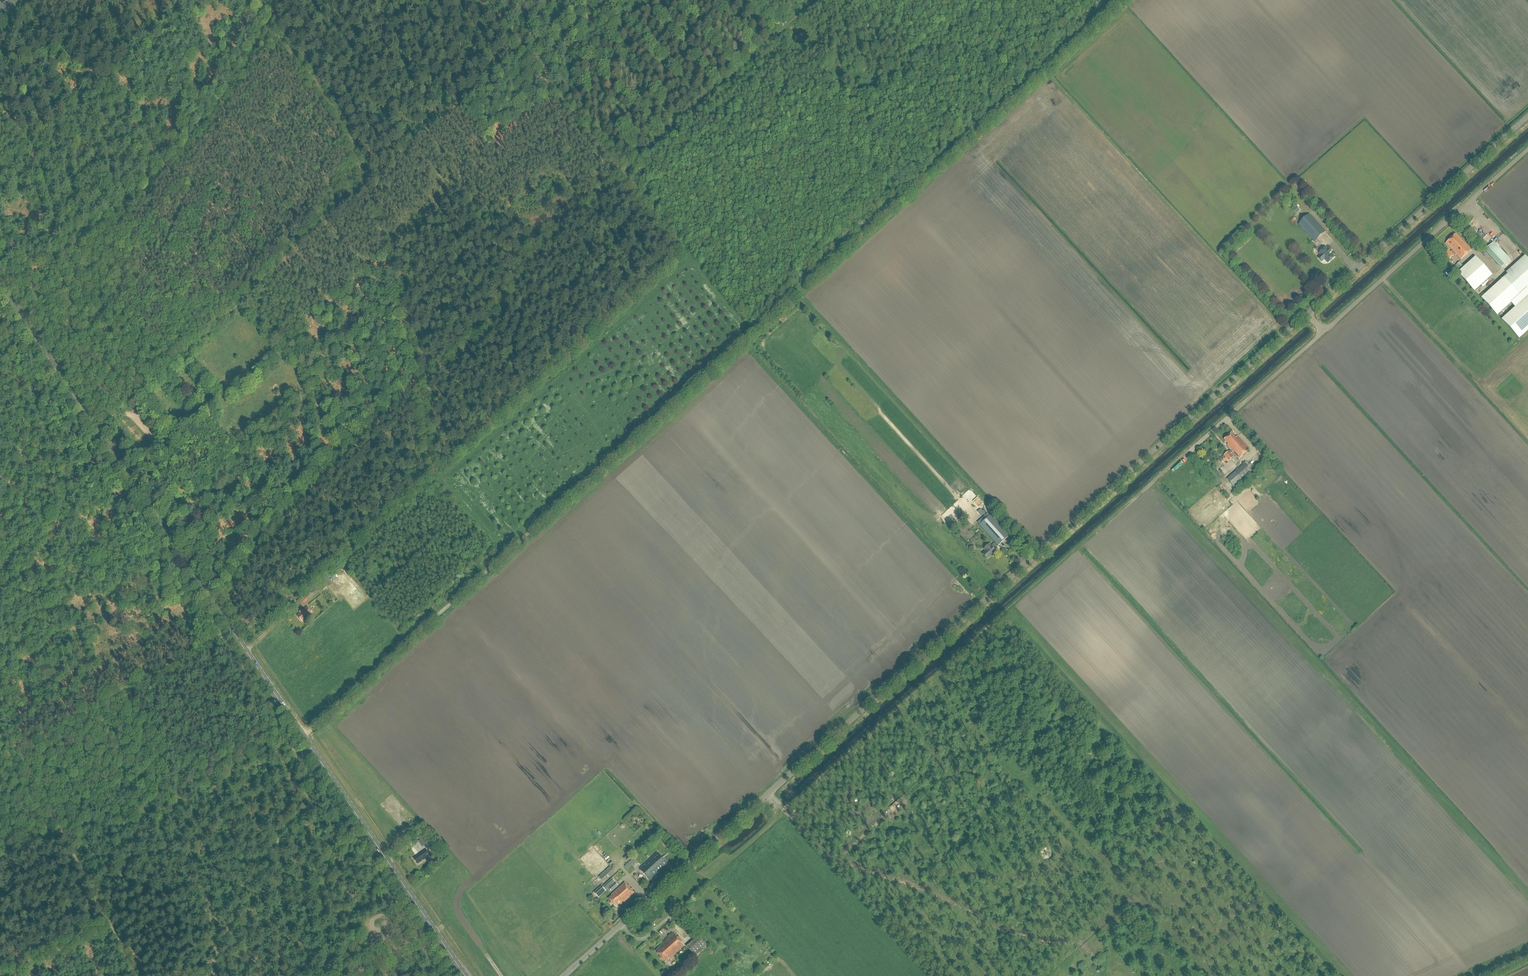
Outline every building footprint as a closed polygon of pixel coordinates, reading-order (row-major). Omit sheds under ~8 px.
[(1295,205),(1291,209),(1296,215),(1300,211),(1295,205)] [(1326,232),(1310,214),(1298,225),(1315,243),(1326,232)] [(1471,250),(1457,234),(1446,244),(1461,260),(1471,250)] [(1511,260),(1494,242),(1485,251),(1501,268),(1511,260)] [(1322,255),(1319,258),(1323,262),(1326,259),(1329,263),(1335,257),(1327,247),(1320,253),(1322,255)] [(1454,256),(1449,250),(1444,254),(1449,260),(1454,256)] [(1477,254),(1459,271),(1476,289),(1494,273),(1477,254)] [(1525,256),(1506,273),(1508,275),(1481,298),(1497,316),(1520,295),(1521,297),(1527,291),(1527,260),(1525,256)] [(1502,320),(1519,339),(1527,331),(1527,296),(1502,320)] [(1236,438),(1232,433),(1225,440),(1229,445),(1228,446),(1231,449),(1230,449),(1231,450),(1224,456),(1229,461),(1233,457),(1230,454),(1233,452),(1239,459),(1250,449),(1238,436),(1236,438)] [(1253,472),(1245,463),(1227,479),(1235,488),(1253,472)] [(998,545),(1008,536),(987,514),(986,515),(982,518),(977,523),(996,543),(991,546),(983,554),(988,559),(996,552),(993,549),(998,545)] [(331,579),(333,585),(344,581),(343,579),(341,580),(339,575),(331,579)] [(311,598),(319,592),(315,588),(308,594),(311,598)] [(355,609),(369,598),(363,590),(360,593),(359,592),(356,594),(358,595),(355,597),(357,599),(350,603),(355,609)] [(311,599),(307,595),(298,603),(302,607),(311,599)] [(312,612),(307,606),(296,615),(297,616),(300,620),(301,621),(312,612)] [(429,835),(427,832),(419,838),(424,846),(430,842),(427,837),(429,835)] [(430,856),(426,849),(420,853),(414,858),(418,864),(430,856)] [(668,864),(658,853),(640,869),(650,880),(668,864)] [(629,870),(636,863),(633,860),(626,867),(629,870)] [(609,866),(600,878),(604,881),(613,869),(609,866)] [(615,882),(612,879),(602,887),(601,886),(594,893),(599,898),(607,891),(606,890),(615,882)] [(634,893),(625,883),(612,894),(613,895),(609,899),(612,902),(611,902),(613,904),(616,907),(620,903),(621,905),(634,893)] [(618,886),(615,883),(609,888),(611,892),(618,886)] [(685,946),(674,934),(659,947),(659,948),(656,951),(665,962),(668,960),(669,960),(685,946)] [(706,945),(698,936),(687,947),(695,955),(706,945)]
